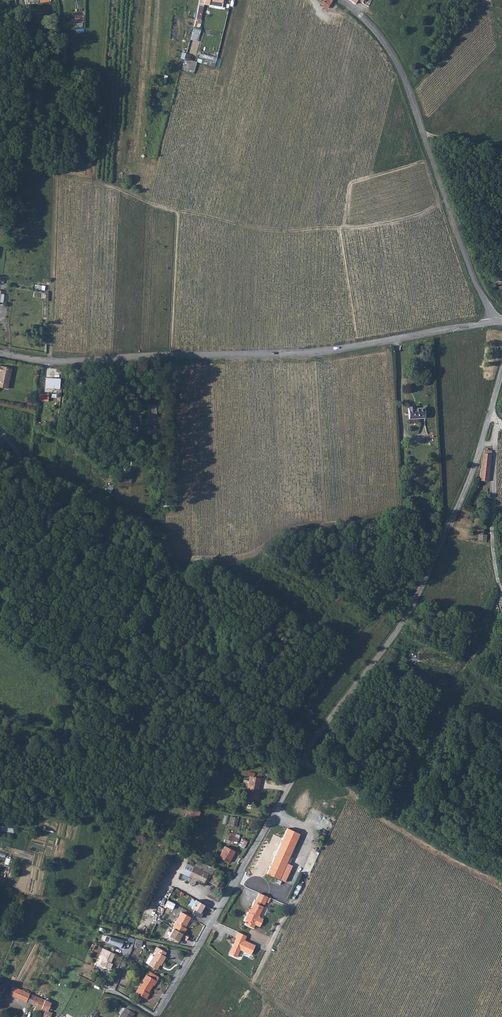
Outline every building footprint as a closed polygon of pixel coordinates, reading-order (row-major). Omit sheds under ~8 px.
[(332,0),(325,0),(322,5),(323,6),(327,8),(329,5),(332,0)] [(183,69),(196,72),(198,61),(185,59),(183,69)] [(8,388),(12,369),(2,367),(0,366),(0,387),(8,388)] [(50,379),(50,380),(46,380),(46,387),(59,388),(60,379),(50,379)] [(39,398),(49,400),(49,393),(40,392),(39,398)] [(408,405),(409,417),(425,416),(425,406),(414,407),(414,405),(408,405)] [(131,420),(132,428),(155,426),(157,426),(162,425),(161,417),(142,419),(142,415),(141,415),(141,419),(131,420)] [(482,460),(481,467),(490,468),(492,450),(484,449),(483,460),(482,460)] [(481,467),(479,480),(489,481),(490,468),(481,467)] [(242,765),(262,769),(263,762),(254,760),(254,762),(242,760),(241,760),(241,762),(242,762),(242,765)] [(256,798),(258,791),(261,774),(257,774),(256,777),(254,777),(254,773),(249,772),(248,776),(250,776),(249,781),(244,780),(243,785),(248,786),(248,789),(251,790),(250,797),(256,798)] [(231,816),(229,825),(237,827),(239,818),(231,816)] [(277,852),(290,858),(300,835),(287,829),(277,852)] [(239,842),(241,835),(227,831),(226,839),(239,842)] [(243,838),(239,845),(245,848),(249,841),(243,838)] [(219,856),(229,862),(235,852),(225,846),(219,856)] [(275,857),(267,875),(279,880),(290,858),(277,852),(275,857)] [(263,856),(259,865),(265,867),(268,859),(263,856)] [(208,873),(212,875),(215,869),(196,860),(193,866),(208,873)] [(196,880),(203,883),(208,873),(193,866),(186,863),(181,873),(191,877),(196,880)] [(209,882),(219,888),(223,883),(215,878),(212,876),(209,882)] [(297,884),(291,896),(296,898),(301,886),(297,884)] [(165,906),(173,909),(176,903),(168,900),(165,906)] [(195,900),(191,907),(195,910),(192,914),(201,918),(203,914),(200,913),(205,905),(195,900)] [(249,912),(245,921),(247,922),(245,925),(254,929),(256,925),(260,927),(264,919),(260,918),(260,916),(264,907),(260,905),(261,903),(255,901),(251,910),(252,911),(251,913),(249,912)] [(169,936),(179,941),(181,937),(186,940),(188,936),(183,934),(186,929),(184,928),(190,918),(181,913),(169,936)] [(236,937),(229,954),(236,957),(240,950),(251,955),(255,944),(245,940),(246,936),(237,932),(235,937),(236,937)] [(106,936),(104,941),(123,950),(126,942),(106,936)] [(148,965),(156,970),(159,964),(160,965),(165,957),(164,956),(165,953),(156,947),(154,950),(156,951),(148,965)] [(99,965),(104,967),(111,952),(103,949),(100,954),(104,956),(99,965)] [(111,952),(104,967),(110,970),(112,965),(111,964),(115,954),(111,952)] [(156,981),(155,981),(145,975),(135,993),(143,998),(145,999),(148,994),(147,993),(152,985),(153,986),(154,983),(156,981)] [(9,995),(31,1004),(35,996),(29,994),(13,987),(9,995)] [(34,1010),(39,1013),(40,1012),(41,1009),(45,1000),(35,996),(31,1004),(36,1006),(34,1010)] [(42,1016),(50,1016),(52,1013),(48,1011),(51,1003),(45,1000),(41,1009),(45,1010),(42,1016)] [(134,1013),(125,1008),(119,1016),(132,1016),(134,1013)]
